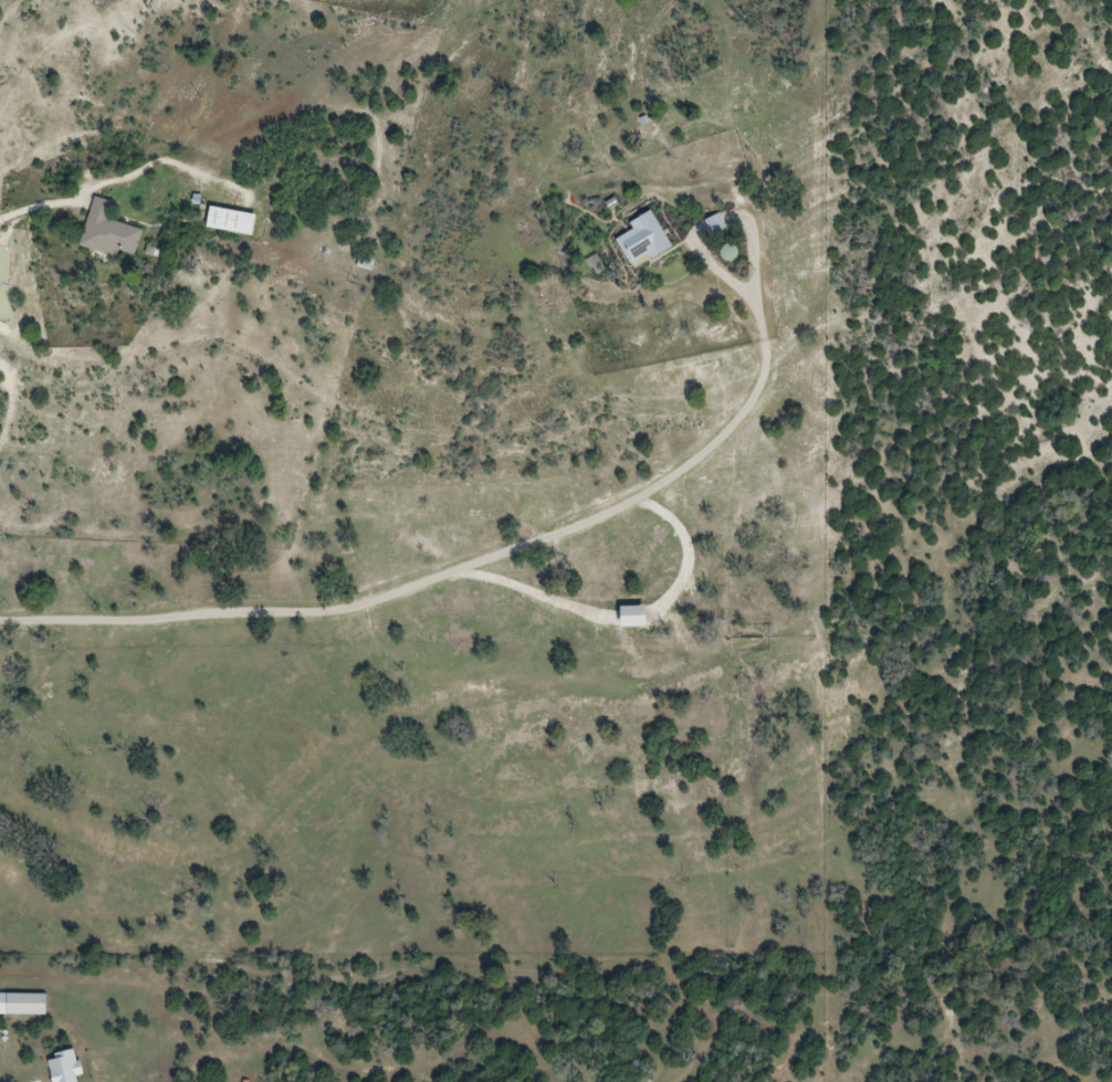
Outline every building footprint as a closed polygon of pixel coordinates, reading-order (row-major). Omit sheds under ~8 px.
[(129,255),(137,229),(103,219),(108,201),(87,195),(73,245),(111,256),(112,250),(129,255)] [(198,226),(246,235),(250,214),(203,205),(198,226)] [(626,265),(667,246),(649,209),(627,220),(631,229),(613,238),(626,265)] [(721,229),(714,214),(702,220),(709,235),(721,229)] [(613,627),(639,627),(639,606),(613,606),(613,627)] [(42,993),(2,993),(2,1015),(42,1015),(42,993)]
